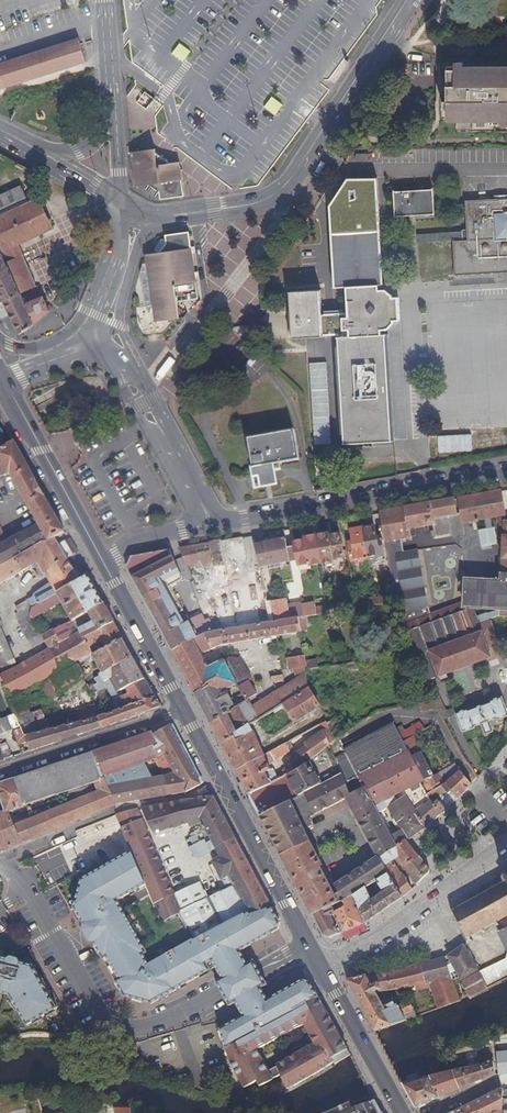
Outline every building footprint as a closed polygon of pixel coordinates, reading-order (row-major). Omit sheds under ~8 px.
[(192,27),(203,35),(207,29),(197,21),(192,27)] [(209,40),(219,48),(224,41),(214,34),(209,40)] [(80,42),(78,36),(0,62),(0,86),(85,59),(80,42)] [(438,102),(438,121),(454,121),(454,133),(506,132),(506,63),(438,63),(438,79),(438,102)] [(274,113),(254,97),(249,103),(269,119),(274,113)] [(156,149),(131,153),(137,188),(140,187),(141,187),(142,188),(142,189),(156,198),(161,197),(162,202),(186,198),(181,163),(172,165),(157,153),(156,149)] [(337,335),(344,443),(392,440),(385,331),(384,331),(384,325),(389,325),(395,319),(405,318),(412,311),(412,306),(415,306),(416,305),(418,303),(418,301),(417,298),(416,297),(414,296),(394,297),(387,291),(381,291),(381,286),(383,286),(380,234),(377,182),(349,183),(350,204),(329,208),(331,236),(332,236),(335,289),(347,289),(348,314),(344,314),(343,307),(325,308),(325,315),(322,316),(321,290),(289,292),(290,311),(292,338),(323,336),(323,335),(337,335)] [(350,204),(349,183),(348,183),(329,208),(350,204)] [(0,196),(0,214),(26,201),(18,187),(0,196)] [(392,190),(393,217),(434,215),(433,188),(392,190)] [(21,295),(37,286),(16,247),(48,229),(31,198),(26,201),(0,214),(0,258),(5,268),(6,268),(19,292),(21,295)] [(483,204),(484,223),(465,224),(466,245),(451,245),(453,283),(506,280),(506,202),(483,204)] [(484,223),(483,204),(463,205),(465,224),(484,223)] [(157,249),(158,254),(148,255),(149,264),(145,264),(143,272),(148,307),(155,315),(160,315),(161,323),(184,319),(182,303),(200,299),(202,297),(192,232),(168,235),(168,239),(166,239),(157,249)] [(0,271),(0,295),(3,300),(19,292),(6,268),(5,268),(0,271)] [(21,295),(19,292),(3,300),(11,315),(21,333),(36,323),(26,305),(21,295)] [(44,296),(26,305),(36,323),(52,309),(44,296)] [(11,315),(3,300),(0,302),(0,317),(1,320),(11,315)] [(313,445),(330,445),(328,362),(311,362),(313,445)] [(179,402),(183,410),(193,405),(188,397),(179,402)] [(200,410),(197,404),(184,411),(187,417),(200,410)] [(259,474),(271,471),(270,465),(299,460),(293,431),(247,440),(252,469),(254,469),(254,474),(259,474)] [(56,436),(60,459),(76,456),(72,433),(56,436)] [(41,489),(39,486),(15,442),(0,450),(0,476),(12,473),(25,497),(40,525),(5,543),(0,529),(0,568),(54,537),(64,532),(41,489)] [(323,474),(319,454),(311,456),(315,475),(323,474)] [(261,485),(273,483),(271,471),(259,474),(261,485)] [(393,594),(395,601),(403,623),(414,650),(428,682),(438,679),(504,654),(491,623),(479,627),(473,609),(469,609),(466,611),(459,606),(429,615),(426,606),(417,550),(401,553),(399,539),(409,537),(408,529),(431,525),(434,538),(463,533),(462,524),(506,516),(502,491),(482,495),(457,499),(460,519),(457,520),(453,504),(455,503),(455,500),(378,514),(384,542),(393,594)] [(321,566),(315,538),(319,537),(316,525),(310,526),(312,538),(306,539),(307,542),(296,544),(296,547),(285,549),(288,563),(299,561),(301,572),(307,571),(306,569),(321,566)] [(372,527),(361,530),(366,560),(382,556),(379,537),(374,538),(372,527)] [(480,530),(482,547),(498,545),(496,527),(480,530)] [(347,543),(350,563),(366,560),(361,530),(349,532),(351,543),(347,543)] [(319,537),(315,538),(321,566),(332,564),(332,562),(342,560),(337,537),(328,539),(327,536),(319,537)] [(47,576),(69,562),(68,559),(67,558),(58,544),(54,537),(0,568),(0,583),(38,562),(47,576)] [(245,557),(242,539),(230,541),(219,543),(222,561),(227,560),(245,557)] [(58,544),(67,558),(74,553),(65,540),(58,544)] [(266,567),(288,563),(285,549),(284,541),(262,545),(266,567)] [(223,566),(222,561),(219,543),(198,546),(177,550),(185,568),(210,563),(214,579),(218,578),(225,577),(223,566)] [(172,558),(170,552),(149,555),(136,558),(145,572),(172,558)] [(162,637),(172,655),(212,633),(210,625),(206,626),(200,615),(188,617),(188,619),(186,620),(183,616),(177,620),(172,612),(178,609),(166,585),(181,578),(172,558),(145,572),(136,558),(131,559),(126,569),(136,589),(162,637)] [(51,582),(73,568),(71,565),(69,562),(47,576),(49,579),(51,582)] [(282,582),(291,580),(289,566),(279,568),(282,582)] [(80,580),(73,568),(51,582),(33,595),(33,597),(28,600),(32,607),(45,600),(56,593),(80,580)] [(473,609),(506,611),(506,574),(502,574),(501,582),(467,580),(465,609),(469,609),(473,609)] [(80,580),(56,593),(71,620),(72,619),(86,612),(103,602),(96,590),(88,575),(80,580)] [(196,579),(197,587),(212,584),(211,576),(196,579)] [(221,596),(228,594),(225,577),(218,578),(221,596)] [(264,599),(263,595),(262,589),(229,595),(230,605),(264,599)] [(269,623),(289,620),(286,606),(283,591),(263,595),(264,599),(269,623)] [(204,610),(225,606),(230,605),(229,595),(228,594),(221,596),(200,600),(204,610)] [(393,594),(373,598),(374,605),(395,601),(393,594)] [(355,608),(374,605),(373,598),(353,601),(355,608)] [(235,629),(269,623),(264,599),(230,605),(235,629)] [(15,615),(19,621),(30,614),(32,607),(28,600),(16,607),(19,613),(15,615)] [(30,615),(48,605),(45,600),(32,607),(30,614),(30,615)] [(329,613),(355,608),(353,601),(328,605),(329,613)] [(109,614),(103,602),(86,612),(91,621),(78,629),(72,619),(71,620),(63,624),(70,636),(79,630),(84,639),(114,622),(109,614)] [(302,604),(286,606),(289,620),(296,619),(329,613),(328,605),(313,608),(313,604),(302,606),(302,604)] [(218,617),(221,632),(235,629),(230,605),(225,606),(227,615),(218,617)] [(30,614),(19,621),(18,621),(29,640),(41,633),(39,630),(30,615),(30,614)] [(289,620),(269,623),(235,629),(221,632),(212,633),(172,655),(180,669),(183,675),(205,663),(201,656),(220,646),(299,633),(296,619),(289,620)] [(84,639),(90,647),(95,644),(97,647),(97,653),(123,638),(119,632),(114,622),(84,639)] [(63,624),(45,634),(42,636),(49,648),(62,669),(92,652),(90,647),(84,639),(79,630),(70,636),(63,624)] [(0,629),(0,664),(5,674),(18,666),(1,628),(0,629)] [(97,653),(93,655),(102,673),(133,656),(129,649),(123,638),(97,653)] [(18,666),(5,674),(1,676),(4,685),(9,699),(62,669),(49,648),(18,666)] [(102,679),(105,677),(111,689),(115,687),(115,689),(120,686),(123,690),(145,678),(139,668),(133,656),(102,673),(99,675),(102,679)] [(294,681),(286,686),(282,689),(290,701),(310,689),(306,670),(303,656),(287,659),(289,671),(292,670),(294,681)] [(222,686),(228,698),(239,691),(246,702),(255,696),(248,682),(251,681),(239,659),(230,659),(225,662),(224,660),(212,667),(210,664),(206,666),(205,663),(183,675),(196,700),(222,686)] [(360,669),(359,661),(329,666),(330,670),(330,672),(349,668),(350,670),(360,669)] [(85,675),(79,663),(49,680),(56,692),(83,676),(85,675)] [(280,676),(277,671),(266,677),(269,682),(280,676)] [(150,688),(145,678),(123,690),(118,693),(114,695),(94,707),(93,704),(76,710),(79,721),(97,716),(155,697),(150,688)] [(50,699),(57,694),(56,692),(49,680),(41,684),(50,699)] [(99,700),(93,684),(87,687),(94,703),(99,700)] [(199,705),(203,713),(224,700),(228,698),(222,686),(196,700),(199,705)] [(430,699),(436,698),(431,688),(427,690),(430,699)] [(241,715),(237,709),(227,716),(238,734),(248,727),(275,710),(290,701),(282,689),(250,709),(241,715)] [(310,689),(290,701),(275,710),(277,714),(287,708),(296,722),(321,706),(310,689)] [(28,714),(21,696),(10,701),(15,714),(17,718),(28,714)] [(467,707),(455,711),(461,730),(474,726),(473,725),(480,723),(483,732),(492,729),(489,719),(495,717),(495,719),(506,715),(506,713),(501,696),(489,701),(489,702),(467,709),(467,707)] [(155,697),(97,716),(101,727),(102,728),(125,720),(142,714),(143,713),(160,707),(158,702),(155,697)] [(436,698),(430,699),(422,701),(425,708),(439,705),(436,698)] [(210,726),(227,716),(237,709),(232,700),(226,703),(224,700),(203,713),(206,718),(210,726)] [(241,715),(250,709),(246,702),(237,709),(241,715)] [(83,733),(101,727),(97,716),(79,721),(35,733),(28,714),(17,718),(15,714),(7,717),(12,728),(18,744),(26,741),(30,751),(83,733)] [(238,734),(227,716),(210,726),(216,736),(227,757),(234,771),(264,756),(248,727),(238,734)] [(12,728),(7,717),(0,719),(0,732),(12,728)] [(271,742),(275,750),(285,745),(320,727),(325,725),(331,737),(326,740),(329,746),(342,737),(339,731),(340,728),(336,720),(328,724),(324,718),(318,721),(313,719),(271,742)] [(284,775),(297,769),(329,746),(326,740),(331,737),(325,725),(320,727),(323,734),(306,743),(305,747),(287,759),(291,766),(281,771),(284,775)] [(342,737),(329,746),(342,774),(351,795),(345,799),(359,822),(378,811),(383,808),(381,805),(423,782),(430,795),(441,789),(447,785),(440,773),(434,776),(422,753),(412,758),(403,741),(418,734),(421,732),(418,726),(415,728),(414,727),(396,736),(390,725),(347,748),(342,751),(340,747),(345,744),(342,737)] [(165,776),(167,775),(174,771),(178,778),(174,779),(166,780),(170,795),(187,792),(190,791),(201,785),(196,776),(184,754),(177,739),(170,726),(153,732),(165,754),(153,757),(157,763),(165,776)] [(102,773),(137,762),(153,757),(165,754),(153,732),(148,734),(92,753),(99,774),(102,773)] [(403,741),(412,758),(422,753),(427,751),(418,734),(403,741)] [(7,759),(11,757),(5,743),(0,745),(0,761),(7,759)] [(275,750),(264,756),(234,771),(239,780),(247,794),(248,793),(277,779),(273,771),(271,772),(266,764),(289,752),(285,745),(275,750)] [(303,795),(342,774),(329,746),(297,769),(284,775),(277,779),(248,793),(254,803),(261,817),(289,802),(303,795)] [(52,766),(15,779),(23,806),(56,795),(56,796),(100,777),(99,774),(92,753),(52,766)] [(157,763),(153,757),(137,762),(139,769),(157,763)] [(441,789),(440,799),(447,808),(464,791),(471,784),(456,763),(440,773),(447,785),(441,789)] [(351,795),(342,774),(303,795),(314,815),(332,806),(334,810),(338,808),(336,804),(345,799),(351,795)] [(24,806),(23,806),(15,779),(0,784),(0,795),(6,812),(0,814),(0,851),(1,851),(77,820),(115,804),(109,790),(108,788),(14,827),(8,812),(24,806)] [(166,780),(109,790),(115,804),(115,805),(146,799),(160,796),(170,795),(166,780)] [(430,795),(414,804),(426,828),(439,816),(445,810),(438,801),(440,799),(441,789),(430,795)] [(420,833),(426,828),(414,804),(408,795),(388,805),(401,825),(391,831),(400,847),(407,842),(420,833)] [(217,848),(235,839),(224,817),(214,798),(178,801),(142,808),(156,835),(157,835),(161,845),(172,840),(168,831),(201,818),(204,826),(191,833),(193,836),(189,838),(193,845),(189,847),(194,856),(200,858),(217,848)] [(363,889),(368,886),(387,872),(380,860),(333,893),(324,875),(325,874),(326,872),(327,870),(325,867),(321,868),(319,866),(322,864),(309,839),(289,802),(261,817),(281,854),(296,884),(312,914),(332,906),(343,901),(350,897),(352,897),(363,889)] [(389,817),(383,808),(378,811),(384,820),(389,817)] [(138,809),(117,815),(133,851),(163,921),(181,911),(174,895),(167,878),(138,809)] [(380,860),(400,847),(391,831),(384,820),(378,811),(359,822),(380,860)] [(194,941),(227,926),(272,908),(250,867),(237,843),(235,839),(217,848),(219,853),(221,857),(213,861),(224,882),(211,889),(213,892),(220,895),(209,900),(204,888),(202,883),(174,895),(181,911),(194,941)] [(395,858),(400,863),(405,870),(421,857),(414,850),(407,842),(400,847),(380,860),(387,872),(393,868),(390,862),(395,858)] [(163,921),(133,851),(122,856),(81,873),(72,900),(77,909),(82,918),(81,921),(87,933),(91,935),(101,954),(105,952),(117,974),(113,976),(121,991),(135,996),(149,1000),(166,991),(173,986),(178,983),(205,969),(214,965),(213,963),(222,959),(230,954),(239,950),(278,930),(280,923),(276,916),(272,908),(227,926),(194,941),(181,911),(163,921)] [(421,857),(405,870),(418,884),(425,878),(433,871),(421,857)] [(390,862),(393,868),(397,865),(400,863),(395,858),(390,862)] [(402,872),(405,870),(400,863),(397,865),(402,872)] [(397,873),(393,868),(387,872),(402,898),(407,893),(414,888),(404,875),(397,873)] [(506,871),(504,872),(505,874),(501,877),(504,882),(493,888),(491,886),(489,887),(491,890),(481,895),(479,893),(477,895),(478,897),(468,903),(466,901),(464,902),(465,904),(453,911),(452,909),(450,910),(451,911),(450,912),(450,913),(451,914),(452,914),(464,935),(462,936),(463,938),(466,937),(468,940),(470,938),(470,937),(481,931),(483,932),(485,931),(484,929),(495,923),(497,926),(499,925),(497,921),(506,916),(506,872),(506,871)] [(402,898),(387,872),(368,886),(371,890),(377,886),(383,895),(373,898),(374,900),(370,904),(363,889),(352,897),(367,922),(382,912),(402,898)] [(335,913),(336,916),(344,932),(354,928),(365,923),(350,897),(343,901),(346,907),(334,912),(335,913)] [(334,912),(332,906),(312,914),(317,924),(323,935),(327,936),(330,937),(340,933),(333,918),(331,915),(335,913),(334,912)] [(477,970),(463,946),(453,951),(447,955),(460,979),(477,970)] [(246,963),(239,950),(230,954),(222,959),(213,963),(214,965),(218,974),(212,977),(219,990),(226,1004),(232,1001),(239,1014),(248,1009),(256,1005),(265,1000),(258,988),(264,985),(258,973),(252,960),(246,963)] [(105,952),(101,954),(113,976),(117,974),(105,952)] [(358,977),(349,980),(361,1003),(361,1004),(375,1032),(415,1018),(413,1012),(414,1009),(411,1002),(408,1000),(398,1004),(396,997),(381,1000),(377,992),(413,984),(415,991),(430,987),(439,1009),(460,1001),(458,996),(445,958),(430,961),(396,968),(366,974),(358,977)] [(10,959),(8,962),(0,960),(0,996),(12,997),(25,1029),(55,1013),(32,970),(19,966),(20,962),(10,959)] [(506,979),(506,959),(461,981),(467,992),(470,997),(506,979)] [(296,1010),(319,1000),(315,991),(310,982),(303,980),(265,1000),(256,1005),(248,1009),(239,1014),(240,1015),(229,1020),(219,1025),(226,1044),(228,1049),(296,1010)] [(467,992),(458,996),(460,1001),(470,997),(467,992)] [(350,1055),(333,1025),(319,1000),(296,1010),(228,1049),(232,1056),(231,1057),(248,1088),(261,1081),(264,1086),(281,1076),(288,1089),(333,1062),(334,1064),(339,1061),(350,1055)] [(118,1062),(144,1055),(139,1042),(131,1044),(114,1048),(118,1062)] [(498,1077),(506,1076),(506,1053),(496,1054),(498,1077)] [(452,1075),(461,1089),(482,1080),(494,1075),(492,1063),(451,1072),(452,1075)] [(451,1072),(428,1077),(439,1099),(453,1093),(461,1089),(452,1075),(451,1072)] [(415,1109),(439,1099),(428,1077),(402,1083),(407,1093),(415,1109)] [(500,1110),(501,1097),(501,1089),(452,1112),(486,1112),(500,1112),(500,1110)] [(114,1098),(96,1092),(93,1099),(110,1106),(114,1098)] [(325,1112),(381,1112),(377,1105),(374,1101),(352,1108),(350,1103),(325,1112)]
